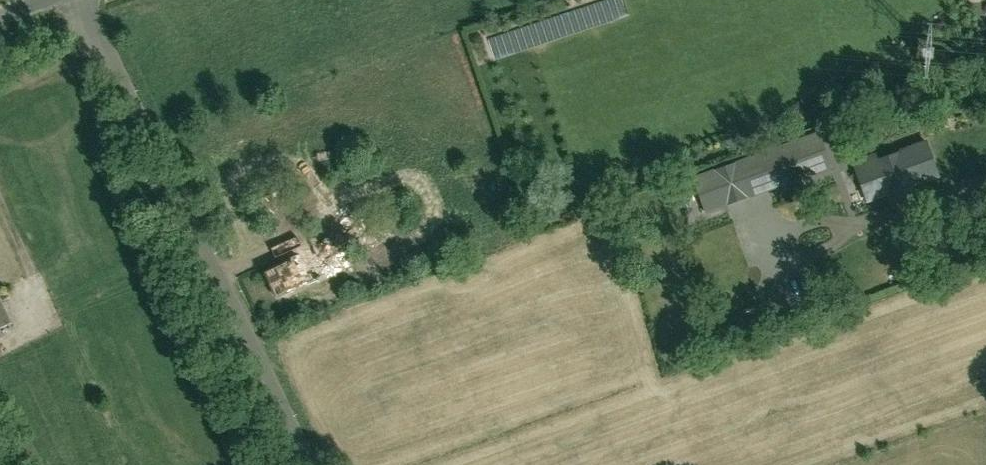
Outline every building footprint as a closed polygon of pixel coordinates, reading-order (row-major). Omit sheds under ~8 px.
[(14,62),(22,60),(20,53),(12,55),(14,62)] [(809,170),(798,141),(735,164),(740,176),(760,169),(765,181),(786,173),(787,178),(809,170)] [(908,187),(939,176),(927,142),(876,161),(856,168),(865,193),(871,191),(876,203),(892,197),(895,203),(912,197),(908,187)] [(714,172),(690,180),(701,210),(724,201),(714,172)] [(264,221),(288,210),(278,189),(255,200),(264,221)] [(324,260),(317,247),(307,252),(306,251),(264,270),(271,285),(324,260)] [(277,299),(319,279),(319,278),(330,273),(324,260),(271,285),(277,299)] [(10,324),(0,303),(0,329),(10,324)]
